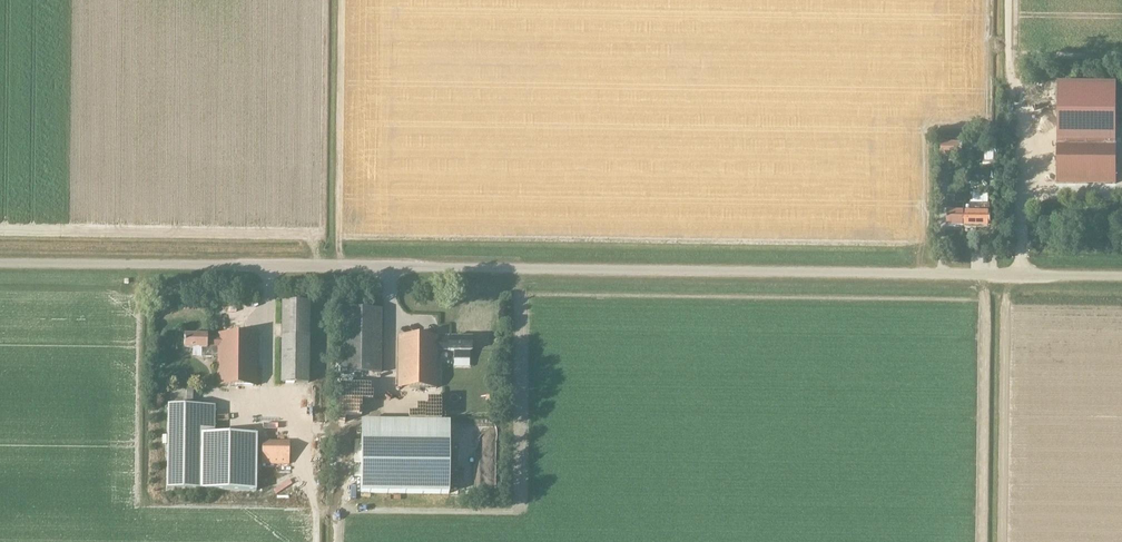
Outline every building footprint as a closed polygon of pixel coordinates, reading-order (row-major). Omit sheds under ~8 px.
[(1056,143),(1056,183),(1115,183),(1115,143),(1115,86),(1056,86),(1056,143)] [(1047,107),(1056,106),(1055,98),(1046,98),(1047,107)] [(962,156),(962,143),(941,143),(941,156),(962,156)] [(963,226),(964,203),(954,203),(954,196),(947,196),(946,226),(963,226)] [(990,227),(990,204),(964,203),(963,226),(990,227)] [(213,230),(202,228),(201,235),(212,237),(213,230)] [(282,301),(281,382),(308,382),(309,302),(282,301)] [(341,311),(340,371),(381,372),(381,311),(341,311)] [(184,335),(184,348),(201,348),(201,357),(218,357),(217,385),(256,386),(257,334),(218,334),(218,337),(207,337),(207,335),(184,335)] [(471,350),(471,337),(448,337),(398,336),(398,388),(436,388),(437,351),(448,351),(448,350),(454,350),(454,358),(469,358),(469,350),(471,350)] [(166,490),(256,491),(257,435),(200,434),(200,406),(167,406),(166,490)] [(449,493),(449,437),(449,421),(361,421),(361,467),(354,467),(354,477),(361,477),(361,493),(449,493)] [(289,465),(289,441),(261,440),(261,464),(289,465)]
